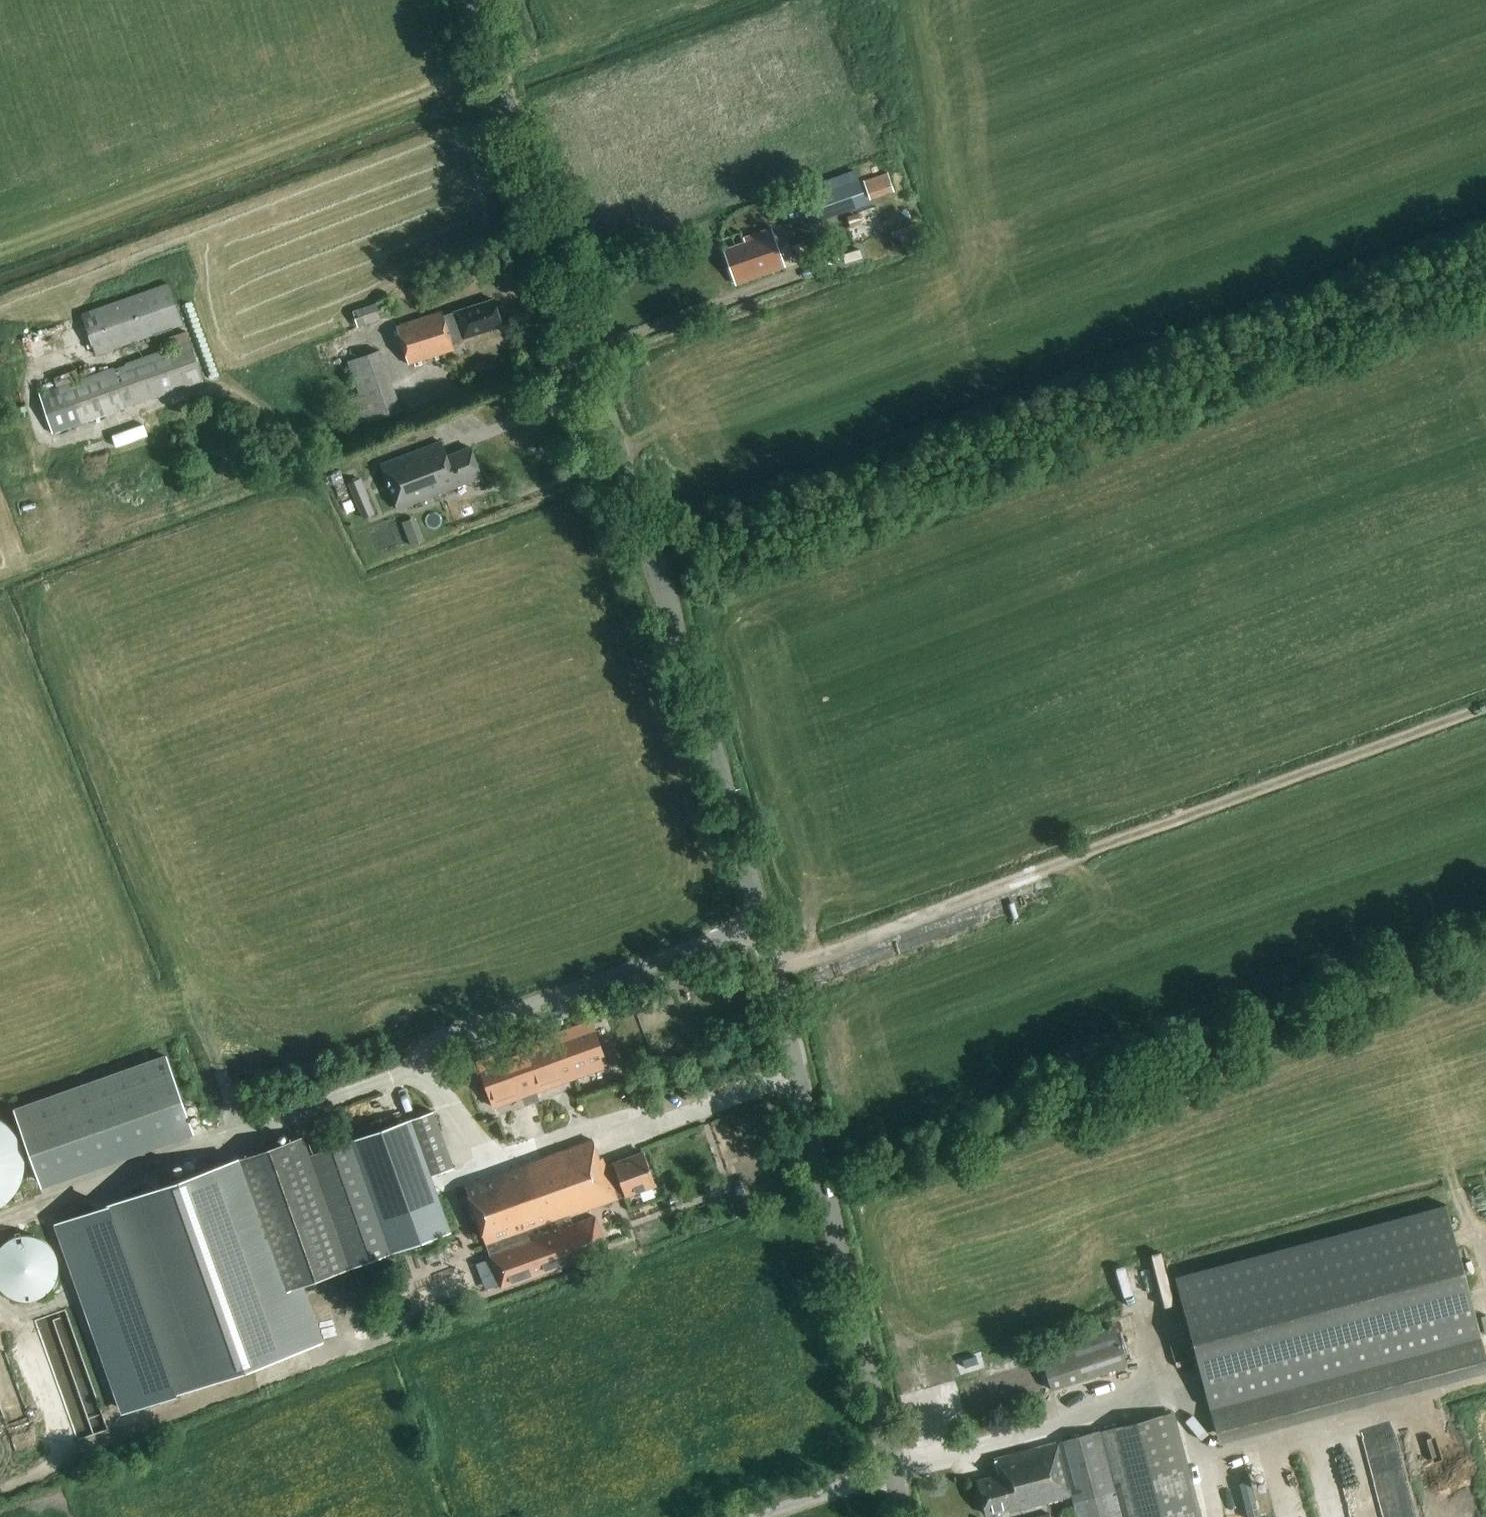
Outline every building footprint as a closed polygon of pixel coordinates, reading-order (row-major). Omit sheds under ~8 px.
[(881,175),(862,181),(869,200),(888,194),(881,175)] [(821,194),(830,219),(865,206),(857,182),(821,194)] [(846,218),(849,228),(860,224),(857,214),(846,218)] [(745,243),(723,251),(735,285),(785,267),(771,228),(743,238),(745,243)] [(81,315),(95,354),(182,324),(168,284),(81,315)] [(501,327),(492,300),(453,313),(452,312),(440,316),(439,312),(392,327),(405,366),(451,351),(449,342),(461,338),(461,340),(501,327)] [(351,313),(356,329),(392,316),(387,301),(351,313)] [(39,395),(53,433),(202,380),(188,342),(39,395)] [(347,362),(369,423),(400,412),(378,351),(347,362)] [(341,362),(321,366),(329,400),(319,403),(321,410),(332,407),(337,428),(355,424),(341,362)] [(481,478),(469,448),(446,457),(440,442),(380,465),(397,510),(481,478)] [(347,486),(361,521),(373,516),(359,481),(347,486)] [(400,524),(409,547),(422,542),(413,519),(400,524)] [(590,1021),(477,1061),(493,1108),(520,1098),(521,1097),(523,1102),(537,1097),(535,1093),(536,1092),(607,1067),(590,1021)] [(165,1053),(12,1109),(42,1191),(195,1136),(165,1053)] [(392,1252),(392,1253),(450,1232),(430,1176),(453,1168),(433,1111),(352,1139),(392,1252)] [(3,1204),(13,1195),(19,1183),(23,1170),(22,1157),(19,1144),(11,1131),(0,1122),(0,1206),(3,1204)] [(392,1252),(352,1139),(308,1155),(302,1137),(51,1225),(118,1414),(311,1347),(291,1288),(392,1252)] [(569,1217),(655,1186),(642,1152),(605,1166),(602,1157),(598,1158),(591,1139),(463,1185),(500,1290),(607,1251),(595,1217),(572,1225),(569,1217)] [(1445,1205),(1173,1277),(1218,1445),(1485,1373),(1485,1359),(1445,1205)] [(620,1227),(607,1232),(610,1241),(624,1237),(620,1227)] [(0,1247),(0,1289),(5,1294),(12,1298),(20,1300),(27,1301),(35,1299),(43,1295),(50,1288),(54,1281),(57,1272),(57,1264),(55,1256),(51,1248),(46,1242),(39,1238),(32,1235),(24,1235),(16,1236),(8,1239),(2,1245),(0,1247)] [(35,1310),(8,1318),(43,1442),(71,1434),(35,1310)] [(1038,1354),(1050,1391),(1126,1366),(1115,1329),(1038,1354)] [(1173,1413),(995,1461),(998,1475),(976,1480),(985,1515),(1006,1510),(1007,1514),(1070,1497),(1075,1516),(1200,1516),(1173,1413)] [(1331,1447),(1336,1459),(1348,1454),(1342,1442),(1331,1447)] [(1315,1513),(1317,1516),(1342,1516),(1339,1506),(1315,1513)]
